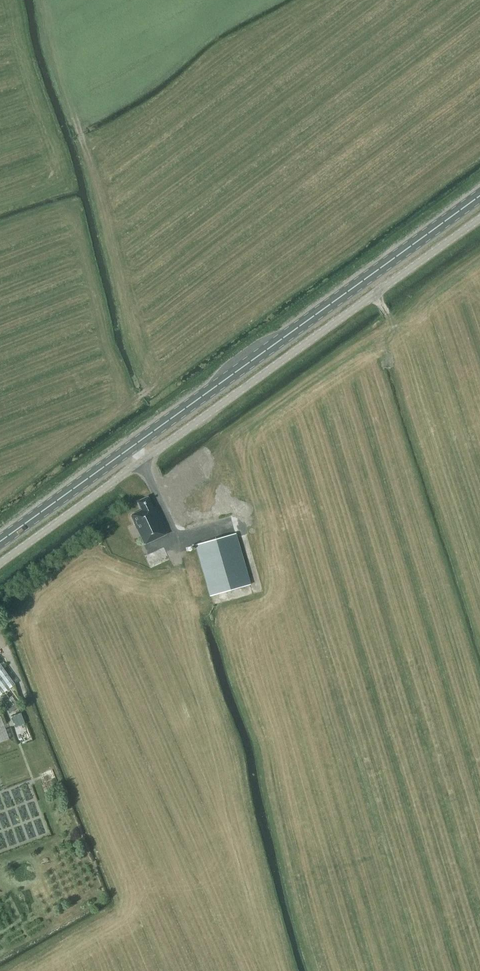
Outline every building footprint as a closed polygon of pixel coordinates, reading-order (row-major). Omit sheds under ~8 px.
[(130,515),(144,544),(166,534),(156,512),(155,512),(147,497),(137,501),(141,510),(130,515)] [(195,543),(198,553),(209,595),(248,584),(234,533),(195,543)] [(15,684),(0,664),(0,695),(15,684)] [(18,701),(8,709),(10,712),(21,705),(18,701)] [(9,720),(0,723),(0,763),(8,760),(10,765),(22,761),(9,720)]
